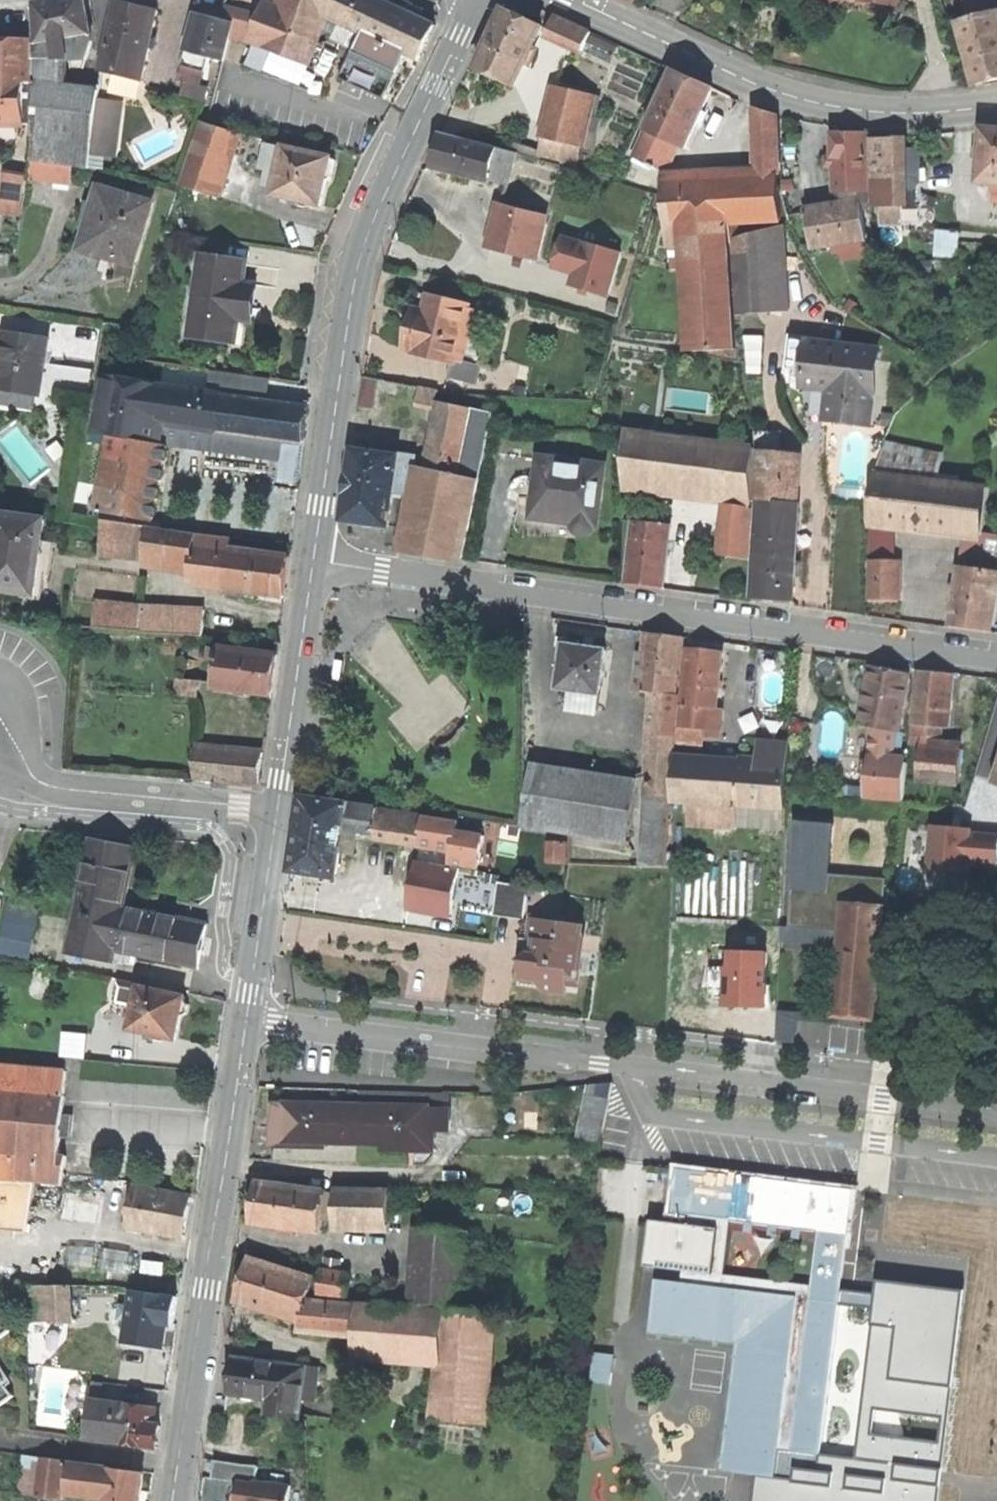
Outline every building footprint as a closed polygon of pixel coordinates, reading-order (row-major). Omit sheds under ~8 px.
[(64,58),(88,58),(94,43),(86,0),(57,0),(35,4),(35,44),(35,57),(64,58)] [(408,54),(420,60),(436,26),(422,19),(426,9),(420,6),(413,3),(409,13),(393,6),(381,0),(267,0),(260,16),(251,41),(265,46),(293,58),(309,65),(329,16),(342,22),(365,33),(408,54)] [(991,13),(987,0),(966,0),(971,18),(960,21),(977,84),(996,79),(996,11),(991,13)] [(104,71),(143,80),(158,10),(143,7),(119,1),(104,71)] [(195,15),(222,22),(225,12),(197,4),(195,15)] [(231,34),(251,41),(260,16),(226,6),(225,12),(222,22),(234,26),(231,34)] [(477,68),(515,86),(542,26),(504,9),(483,55),(477,68)] [(234,26),(222,22),(195,15),(185,51),(211,58),(224,61),(231,34),(234,26)] [(546,33),(583,50),(590,34),(591,31),(555,15),(546,33)] [(356,51),(365,33),(342,22),(333,40),(356,51)] [(365,33),(356,51),(400,72),(408,54),(365,33)] [(617,47),(590,34),(583,50),(610,62),(617,47)] [(35,44),(4,44),(0,44),(0,126),(34,127),(34,89),(35,57),(35,44)] [(211,58),(185,51),(181,65),(206,72),(208,72),(211,58)] [(400,72),(356,51),(342,79),(364,88),(387,100),(400,72)] [(64,58),(35,57),(34,89),(62,92),(64,58)] [(202,86),(206,72),(181,65),(177,79),(185,81),(180,96),(205,104),(209,88),(202,86)] [(674,71),(647,131),(674,144),(685,149),(702,111),(712,89),(674,71)] [(558,86),(541,155),(577,164),(586,130),(598,133),(601,119),(589,116),(594,95),(558,86)] [(62,92),(34,89),(34,127),(34,147),(32,161),(91,169),(93,151),(96,125),(100,100),(100,96),(62,92)] [(119,102),(100,100),(96,125),(116,127),(119,102)] [(760,177),(778,177),(776,116),(757,108),(760,177)] [(182,185),(218,197),(229,162),(259,168),(267,140),(239,133),(202,121),(182,185)] [(113,153),(116,127),(96,125),(93,151),(113,153)] [(996,183),(996,130),(982,128),(980,156),(978,182),(993,183),(996,183)] [(674,144),(647,131),(634,158),(662,171),(674,144)] [(833,134),(833,155),(833,169),(834,192),(838,192),(868,191),(867,133),(833,134)] [(447,170),(508,184),(515,154),(440,135),(433,167),(447,170)] [(881,206),(899,206),(899,190),(906,190),(914,190),(920,182),(920,172),(919,163),(915,163),(915,148),(905,148),(905,138),(873,139),(874,206),(881,206)] [(266,170),(262,184),(275,187),(274,193),(291,197),(289,203),(296,205),(303,207),(305,201),(321,205),(327,180),(330,180),(335,161),(331,160),(332,158),(285,146),(279,173),(266,170)] [(9,192),(24,194),(27,175),(11,173),(9,192)] [(781,220),(778,177),(760,177),(662,182),(662,196),(665,245),(685,244),(687,274),(691,349),(733,347),(732,309),(728,242),(730,242),(729,223),(781,220)] [(116,262),(137,267),(153,203),(99,189),(84,248),(110,255),(118,257),(116,262)] [(868,199),(868,191),(838,192),(839,207),(862,204),(861,199),(868,199)] [(21,214),(24,194),(9,192),(3,192),(1,211),(21,214)] [(862,204),(839,207),(824,209),(808,212),(809,220),(813,248),(831,245),(867,240),(862,204)] [(491,249),(535,260),(546,217),(502,205),(491,249)] [(899,225),(899,206),(881,206),(882,225),(899,225)] [(935,252),(958,255),(962,231),(939,228),(935,252)] [(583,244),(562,238),(553,268),(574,274),(572,280),(571,286),(608,297),(621,253),(584,242),(583,244)] [(781,239),(730,242),(728,242),(732,309),(784,307),(781,239)] [(237,342),(239,321),(251,323),(253,312),(258,275),(245,274),(246,263),(202,257),(191,335),(237,342)] [(414,353),(451,363),(454,364),(455,360),(469,308),(469,306),(429,296),(425,312),(421,327),(411,325),(408,337),(405,347),(415,350),(414,353)] [(455,360),(463,362),(477,310),(469,308),(455,360)] [(416,309),(411,325),(421,327),(425,312),(416,309)] [(41,393),(46,362),(47,352),(49,338),(6,332),(0,368),(0,390),(37,396),(41,396),(41,393)] [(782,379),(803,381),(808,342),(809,337),(787,334),(782,379)] [(829,421),(871,426),(879,360),(880,350),(842,346),(808,342),(803,381),(803,384),(823,386),(833,387),(829,421)] [(463,362),(455,360),(454,364),(451,363),(448,377),(462,381),(475,381),(479,366),(463,362)] [(46,362),(41,393),(89,400),(93,370),(46,362)] [(218,432),(223,395),(218,394),(219,389),(211,388),(210,393),(105,378),(94,432),(111,435),(162,444),(167,418),(179,420),(178,431),(201,434),(199,447),(281,459),(283,441),(218,432)] [(378,382),(365,380),(362,405),(375,407),(378,382)] [(416,404),(435,407),(438,390),(419,387),(416,404)] [(37,396),(0,390),(0,404),(35,409),(37,396)] [(218,432),(283,441),(304,444),(309,407),(223,395),(218,432)] [(429,470),(478,482),(493,412),(456,404),(444,402),(429,470)] [(728,497),(753,500),(754,447),(626,431),(625,484),(728,497)] [(762,433),(760,453),(778,455),(780,433),(762,433)] [(162,444),(111,435),(97,510),(154,521),(163,472),(168,445),(162,444)] [(394,490),(399,456),(355,450),(345,519),(367,522),(390,525),(394,490)] [(755,499),(759,500),(795,503),(799,457),(778,455),(760,453),(755,499)] [(394,490),(411,492),(416,467),(417,458),(399,456),(394,490)] [(594,527),(596,527),(603,468),(540,459),(532,519),(554,522),(574,525),(575,528),(576,532),(580,535),(581,535),(584,536),(585,535),(588,535),(591,533),(594,530),(594,527)] [(478,482),(429,470),(416,467),(411,492),(399,549),(462,559),(478,482)] [(895,523),(965,532),(983,535),(989,489),(939,482),(876,473),(869,519),(895,523)] [(750,551),(753,500),(728,497),(722,547),(750,551)] [(795,503),(759,500),(754,597),(782,599),(792,600),(798,504),(795,503)] [(36,594),(46,520),(0,514),(0,589),(36,594)] [(226,580),(225,588),(263,593),(285,596),(290,556),(231,548),(232,537),(198,533),(197,533),(104,518),(103,523),(101,555),(148,559),(148,557),(194,563),(192,576),(226,580)] [(896,560),(895,523),(869,519),(870,560),(892,560),(896,560)] [(654,584),(665,586),(670,525),(635,521),(628,581),(654,584)] [(996,572),(996,537),(983,535),(965,532),(960,567),(996,572)] [(870,600),(893,600),(892,560),(870,560),(870,600)] [(900,560),(896,560),(892,560),(893,600),(900,600),(900,560)] [(960,567),(958,585),(955,601),(952,625),(978,629),(991,630),(996,590),(996,586),(996,572),(960,567)] [(948,600),(955,601),(958,585),(951,584),(948,600)] [(189,634),(204,635),(206,610),(142,605),(98,602),(96,628),(189,634)] [(646,648),(640,689),(676,694),(684,638),(648,633),(646,648)] [(599,701),(600,693),(601,693),(607,649),(588,647),(565,643),(559,687),(582,690),(582,698),(599,701)] [(241,690),(273,694),(278,654),(220,647),(215,687),(241,690)] [(679,738),(700,739),(702,706),(717,707),(722,652),(711,651),(688,649),(683,704),(679,738)] [(895,730),(898,731),(908,674),(872,667),(868,687),(861,724),(874,726),(895,730)] [(915,723),(942,726),(947,727),(951,686),(953,675),(920,672),(915,723)] [(181,679),(177,679),(175,694),(199,697),(200,681),(181,679)] [(646,802),(670,803),(672,800),(674,769),(674,759),(678,699),(660,697),(659,710),(652,710),(644,802),(646,802)] [(913,745),(922,746),(923,744),(940,746),(942,726),(915,723),(913,745)] [(874,726),(871,760),(893,762),(895,730),(874,726)] [(745,765),(719,763),(717,803),(715,827),(736,829),(736,822),(784,825),(785,813),(785,808),(784,808),(787,769),(789,769),(791,744),(762,742),(759,766),(745,765)] [(923,744),(922,746),(919,781),(952,784),(956,748),(940,746),(923,744)] [(196,778),(261,785),(264,752),(199,745),(196,778)] [(674,759),(674,769),(672,800),(688,801),(687,826),(715,827),(717,803),(719,763),(674,759)] [(871,760),(869,759),(866,781),(865,797),(903,799),(907,763),(893,762),(871,760)] [(535,764),(528,826),(570,833),(628,842),(634,779),(535,764)] [(344,826),(348,802),(304,795),(299,826),(295,850),(292,869),(314,873),(335,876),(344,826)] [(374,831),(378,807),(348,802),(344,826),(374,831)] [(667,853),(670,803),(646,802),(642,851),(667,853)] [(419,839),(423,814),(378,807),(374,831),(419,839)] [(458,820),(423,814),(419,839),(418,845),(453,851),(456,832),(458,820)] [(795,821),(791,890),(829,892),(830,873),(834,824),(795,821)] [(933,826),(929,870),(968,873),(969,862),(996,864),(996,836),(971,834),(971,828),(962,828),(960,830),(952,830),(952,827),(933,826)] [(484,837),(456,832),(453,851),(450,866),(459,868),(479,871),(484,837)] [(547,861),(565,861),(565,841),(547,841),(547,861)] [(115,948),(199,966),(204,942),(207,923),(124,908),(127,892),(134,850),(92,842),(76,920),(69,953),(112,963),(115,948)] [(450,866),(417,861),(409,910),(451,917),(459,868),(450,866)] [(829,892),(791,890),(790,926),(790,927),(811,928),(810,939),(824,939),(825,930),(849,932),(848,947),(843,992),(841,1015),(862,1017),(874,1018),(885,894),(887,878),(830,873),(829,892)] [(497,914),(524,918),(529,887),(499,882),(495,914),(497,914)] [(28,961),(39,911),(10,904),(0,953),(0,955),(28,961)] [(525,965),(543,988),(579,993),(582,968),(581,968),(575,967),(580,938),(582,926),(561,923),(562,920),(554,918),(549,921),(535,920),(531,946),(517,955),(525,965)] [(838,992),(843,992),(848,947),(849,932),(825,930),(824,939),(810,939),(811,928),(790,927),(790,926),(782,925),(781,941),(792,942),(817,945),(843,947),(838,992)] [(585,945),(580,938),(575,967),(581,968),(585,945)] [(518,984),(543,988),(525,965),(521,965),(520,973),(518,984)] [(185,999),(186,995),(139,985),(140,983),(115,978),(110,1003),(134,1009),(130,1028),(147,1032),(146,1038),(162,1041),(163,1035),(177,1038),(181,1016),(187,1015),(188,1009),(189,1003),(185,999)] [(862,1025),(862,1017),(841,1015),(791,1011),(778,1010),(777,1041),(795,1042),(797,1020),(862,1025)] [(86,1059),(88,1036),(62,1034),(61,1057),(86,1059)] [(61,1155),(62,1135),(72,1136),(72,1122),(73,1115),(64,1114),(65,1095),(64,1094),(65,1080),(66,1070),(0,1065),(0,1150),(61,1155)] [(583,1138),(603,1141),(607,1116),(612,1083),(592,1080),(583,1138)] [(409,1143),(429,1143),(431,1106),(286,1102),(286,1109),(284,1141),(409,1143)] [(672,1212),(690,1214),(731,1219),(819,1230),(848,1233),(853,1189),(677,1168),(672,1212)] [(69,1173),(52,1172),(44,1218),(97,1225),(105,1177),(69,1173)] [(321,1220),(325,1192),(259,1181),(255,1205),(252,1221),(319,1232),(321,1220)] [(135,1186),(128,1226),(155,1231),(185,1236),(192,1195),(135,1186)] [(335,1194),(334,1220),(390,1222),(391,1189),(336,1188),(335,1194)] [(325,1192),(321,1220),(334,1220),(335,1194),(325,1192)] [(792,1450),(812,1285),(724,1274),(731,1219),(690,1214),(688,1224),(719,1228),(714,1274),(683,1270),(682,1282),(798,1296),(779,1449),(792,1450)] [(719,1228),(688,1224),(661,1221),(651,1220),(645,1265),(683,1270),(714,1274),(719,1228)] [(417,1303),(463,1307),(468,1231),(422,1227),(417,1303)] [(842,1283),(848,1233),(819,1230),(812,1285),(841,1288),(842,1283)] [(301,1320),(309,1294),(314,1278),(250,1258),(242,1283),(237,1299),(301,1320)] [(753,1474),(750,1500),(933,1500),(958,1282),(872,1270),(870,1287),(842,1283),(841,1288),(821,1454),(792,1450),(779,1449),(776,1477),(753,1474)] [(321,1294),(349,1297),(350,1277),(321,1275),(321,1294)] [(776,1477),(779,1449),(798,1296),(682,1282),(656,1279),(651,1321),(781,1336),(776,1373),(746,1369),(734,1472),(753,1474),(776,1477)] [(72,1320),(72,1285),(26,1285),(26,1320),(72,1320)] [(812,1285),(792,1450),(821,1454),(841,1288),(812,1285)] [(166,1334),(168,1324),(174,1325),(178,1297),(135,1291),(132,1307),(124,1305),(122,1318),(130,1320),(126,1341),(164,1347),(166,1334)] [(356,1329),(358,1303),(318,1300),(309,1294),(301,1320),(336,1328),(356,1329)] [(462,1310),(358,1303),(356,1329),(356,1334),(444,1340),(442,1365),(439,1420),(488,1423),(495,1313),(462,1310)] [(0,1316),(0,1339),(11,1331),(0,1316)] [(722,1470),(734,1472),(746,1369),(776,1373),(781,1336),(651,1321),(650,1333),(737,1344),(722,1470)] [(354,1359),(442,1365),(444,1340),(356,1334),(354,1359)] [(591,1382),(611,1385),(615,1354),(595,1352),(591,1382)] [(316,1399),(320,1366),(233,1356),(232,1371),(229,1394),(269,1398),(267,1416),(301,1421),(304,1398),(316,1399)] [(13,1396),(0,1378),(0,1406),(13,1396)] [(155,1417),(156,1409),(91,1401),(86,1438),(159,1447),(162,1424),(155,1423),(155,1417)] [(70,1477),(72,1464),(64,1463),(65,1459),(26,1454),(20,1496),(40,1498),(59,1500),(62,1476),(70,1477)] [(234,1481),(241,1482),(256,1484),(256,1481),(258,1465),(215,1459),(213,1478),(234,1481)] [(72,1464),(70,1477),(68,1492),(105,1497),(105,1500),(140,1500),(141,1497),(144,1473),(72,1464)] [(241,1482),(240,1490),(233,1489),(232,1500),(289,1500),(291,1486),(256,1481),(256,1484),(241,1482)]
